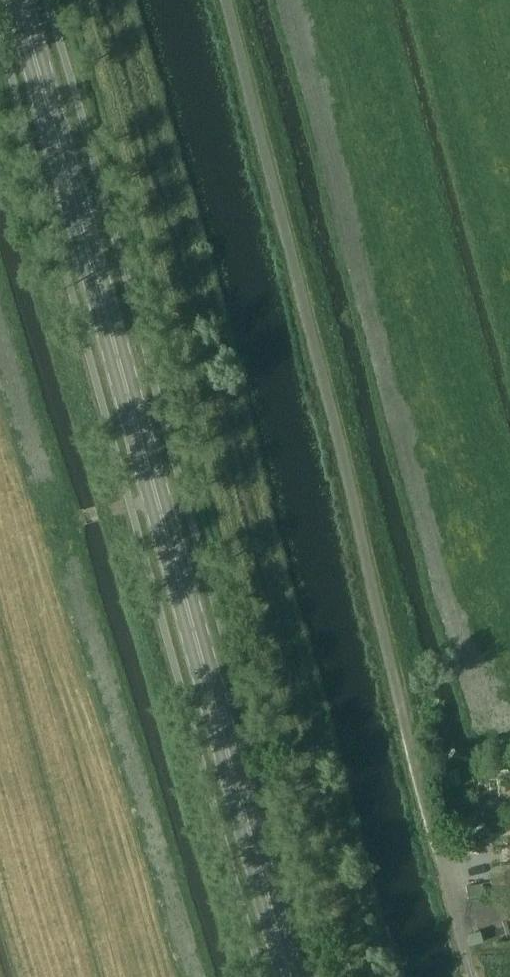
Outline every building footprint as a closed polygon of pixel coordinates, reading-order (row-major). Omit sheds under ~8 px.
[(467,899),(484,897),(482,886),(466,888),(467,899)] [(470,947),(483,944),(480,933),(468,936),(470,947)]
